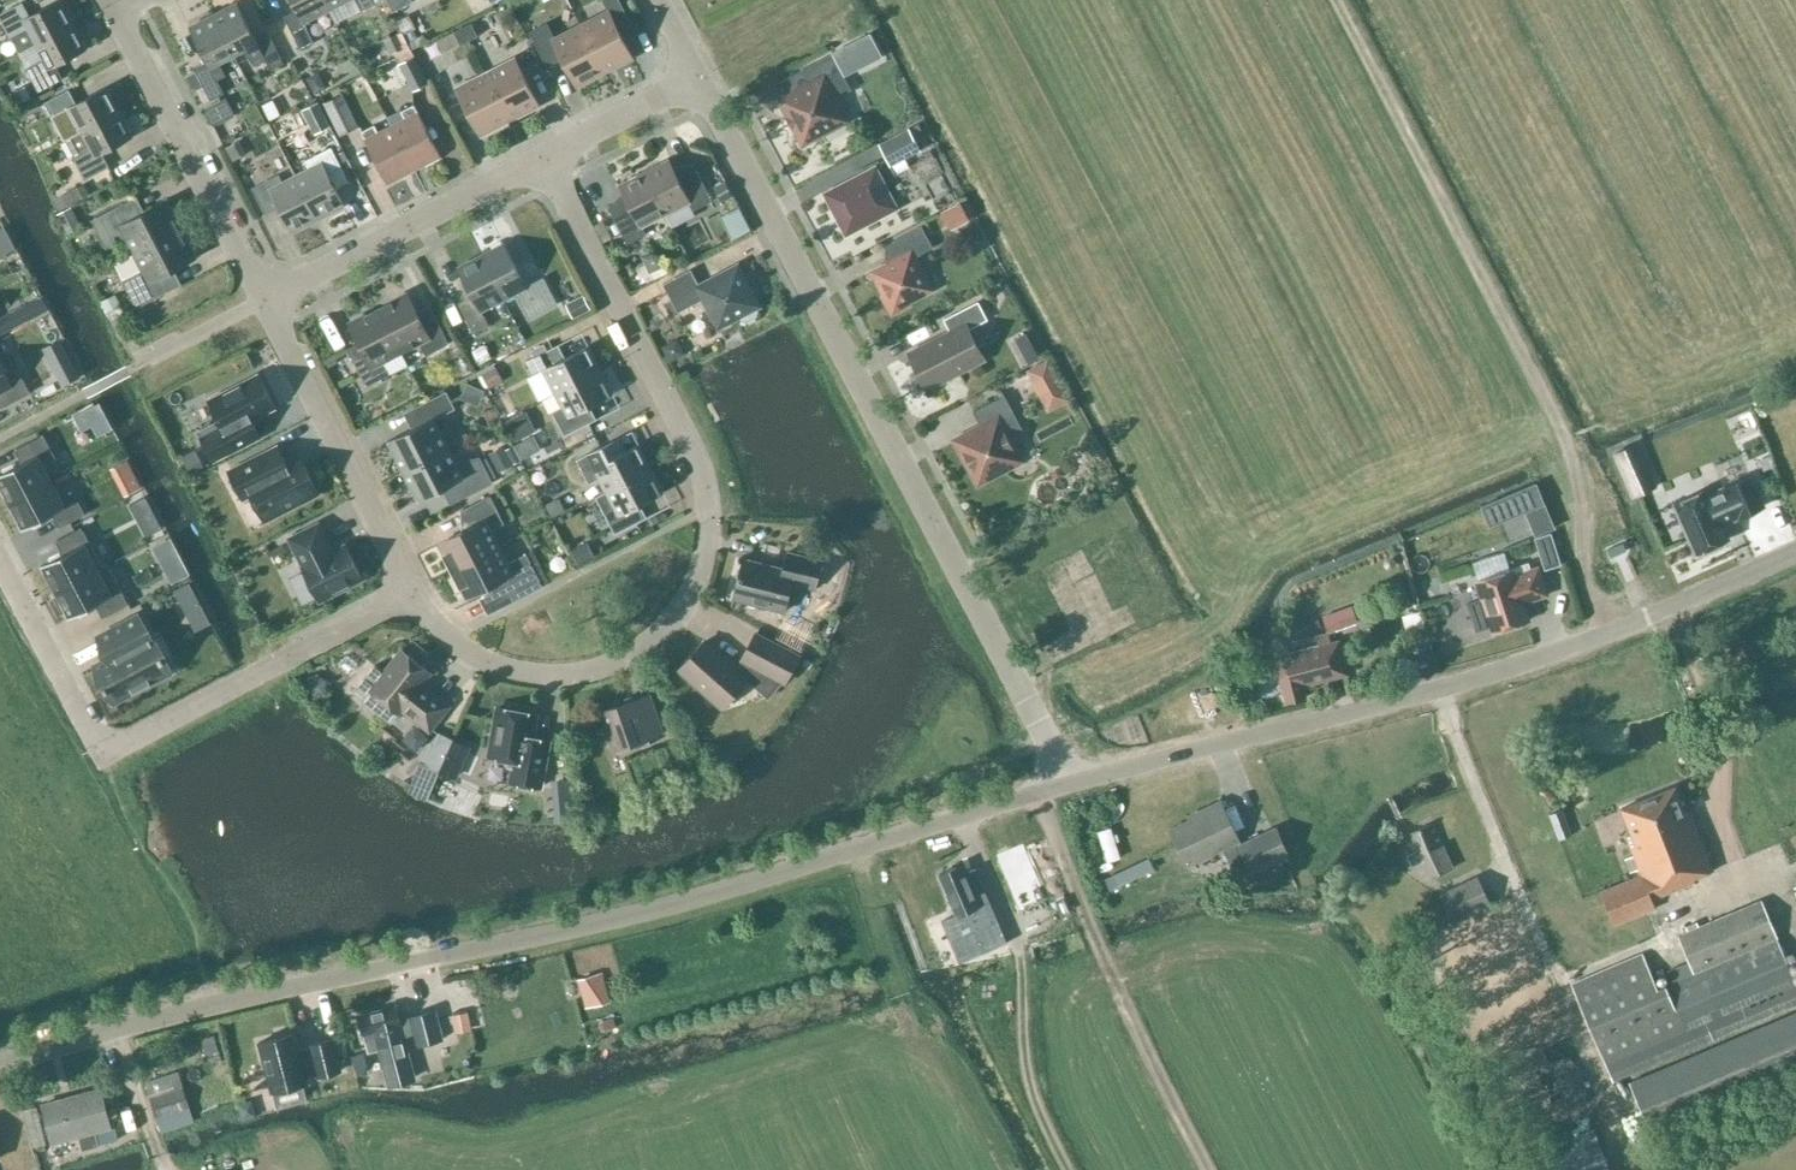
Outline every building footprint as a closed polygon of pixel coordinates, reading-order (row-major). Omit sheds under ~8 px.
[(74,24),(62,0),(59,0),(30,16),(22,2),(0,14),(0,19),(10,38),(11,38),(20,55),(36,46),(35,44),(74,24)] [(324,0),(292,0),(297,10),(284,16),(301,50),(314,43),(304,23),(329,10),(324,0)] [(329,10),(349,0),(324,0),(329,10)] [(361,11),(375,4),(373,0),(356,0),(361,11)] [(266,61),(271,70),(284,63),(268,31),(255,37),(237,3),(214,15),(235,56),(246,50),(254,67),(266,61)] [(581,23),(605,72),(633,58),(609,10),(581,23)] [(219,64),(235,56),(214,15),(190,27),(207,61),(194,68),(211,100),(224,93),(217,80),(226,76),(219,64)] [(478,36),(471,23),(463,27),(469,40),(478,36)] [(605,72),(581,23),(554,37),(547,23),(530,32),(548,66),(563,58),(577,87),(605,72)] [(74,24),(35,44),(36,46),(43,60),(26,69),(39,92),(63,79),(56,65),(87,49),(74,24)] [(469,40),(463,27),(454,32),(461,44),(469,40)] [(405,43),(399,33),(385,41),(391,54),(394,52),(400,63),(398,64),(412,91),(429,84),(408,42),(405,43)] [(795,126),(792,127),(802,147),(819,138),(818,135),(846,120),(832,94),(849,85),(832,54),(801,70),(809,86),(781,100),(795,126)] [(486,72),(510,121),(540,106),(515,57),(486,72)] [(481,136),(510,121),(486,72),(456,87),(481,136)] [(81,133),(121,111),(107,87),(76,103),(69,90),(44,103),(57,126),(73,117),(81,133)] [(358,127),(342,95),(324,104),(339,136),(358,127)] [(213,125),(234,115),(226,97),(204,108),(213,125)] [(330,127),(318,102),(302,110),(315,134),(330,127)] [(392,126),(414,170),(441,156),(414,105),(401,111),(405,119),(392,126)] [(81,133),(67,140),(75,155),(73,157),(85,180),(110,167),(102,153),(134,136),(121,111),(81,133)] [(414,170),(392,126),(379,133),(375,125),(362,132),(388,183),(414,170)] [(921,151),(909,127),(878,143),(890,167),(921,151)] [(309,168),(296,175),(318,219),(345,205),(332,180),(345,174),(331,147),(305,161),(309,168)] [(666,214),(673,228),(697,216),(693,210),(712,200),(693,165),(676,174),(669,160),(644,172),(666,214)] [(847,232),(894,207),(874,170),(828,195),(847,232)] [(666,214),(644,172),(619,185),(627,199),(609,208),(627,244),(646,234),(642,227),(666,214)] [(292,233),(318,219),(296,175),(283,182),(279,174),(252,188),(266,215),(279,208),(292,233)] [(126,237),(134,254),(182,229),(168,201),(132,220),(124,203),(92,220),(106,247),(126,237)] [(892,315),(911,305),(909,303),(933,290),(916,257),(933,248),(922,226),(892,242),(899,256),(871,271),(884,295),(882,296),(892,315)] [(15,248),(4,227),(0,229),(0,254),(1,256),(15,248)] [(196,257),(182,229),(134,254),(143,270),(123,280),(137,308),(169,291),(161,275),(196,257)] [(504,244),(481,256),(504,299),(516,293),(529,318),(557,304),(543,278),(526,287),(504,244)] [(482,310),(504,299),(481,256),(459,267),(474,296),(459,304),(474,333),(490,325),(482,310)] [(704,299),(719,327),(740,316),(742,319),(747,321),(756,316),(757,311),(756,308),(759,306),(738,265),(699,286),(691,269),(663,284),(678,312),(704,299)] [(407,294),(379,308),(401,352),(419,343),(426,356),(449,344),(433,311),(420,318),(407,294)] [(0,317),(0,333),(1,334),(50,309),(43,295),(0,317)] [(951,333),(911,353),(928,387),(982,359),(967,330),(988,320),(978,302),(944,320),(951,333)] [(109,312),(114,324),(126,318),(120,307),(109,312)] [(382,362),(401,352),(379,308),(350,323),(363,348),(350,354),(366,386),(389,374),(382,362)] [(485,347),(474,352),(479,363),(490,358),(485,347)] [(544,369),(556,393),(599,371),(587,347),(560,360),(554,347),(526,361),(533,375),(544,369)] [(84,376),(72,355),(57,363),(69,384),(84,376)] [(1070,400),(1049,358),(1026,370),(1047,411),(1070,400)] [(0,363),(0,407),(1,409),(30,393),(22,377),(10,383),(0,363)] [(611,395),(599,371),(556,393),(563,406),(552,411),(565,436),(592,422),(585,408),(611,395)] [(275,408),(258,374),(208,399),(219,420),(198,431),(213,462),(252,442),(243,424),(275,408)] [(403,471),(449,448),(435,420),(456,409),(447,391),(404,413),(411,428),(387,440),(403,471)] [(1007,434),(1021,427),(1004,395),(978,409),(986,425),(956,440),(970,467),(968,468),(977,486),(995,477),(994,475),(1021,460),(1007,434)] [(44,434),(16,449),(23,463),(0,475),(0,489),(8,504),(53,480),(44,463),(56,457),(44,434)] [(319,494),(299,455),(286,462),(277,445),(228,470),(243,499),(252,495),(265,521),(319,494)] [(607,491),(650,469),(637,445),(611,459),(604,446),(577,460),(589,484),(600,478),(607,491)] [(1633,445),(1614,453),(1634,498),(1653,489),(1633,445)] [(449,448),(403,471),(419,501),(452,484),(459,499),(493,482),(480,457),(467,459),(458,464),(449,448)] [(191,472),(202,466),(195,453),(184,458),(191,472)] [(642,520),(635,507),(662,493),(650,469),(607,491),(582,504),(596,531),(610,524),(615,534),(642,520)] [(1709,497),(1707,490),(1673,505),(1694,558),(1731,543),(1723,524),(1765,508),(1753,479),(1709,497)] [(67,507),(53,480),(8,504),(22,530),(53,514),(60,527),(85,514),(78,501),(67,507)] [(1536,484),(1482,506),(1490,525),(1526,511),(1527,514),(1536,535),(1553,528),(1553,527),(1536,484)] [(454,570),(499,547),(491,530),(505,523),(491,496),(462,511),(470,528),(440,543),(454,570)] [(333,552),(318,525),(290,539),(305,567),(302,568),(319,600),(362,578),(345,546),(333,552)] [(41,566),(54,593),(102,568),(102,567),(82,528),(56,541),(63,555),(41,566)] [(1551,532),(1534,538),(1544,570),(1562,565),(1551,532)] [(571,552),(577,564),(590,558),(584,545),(571,552)] [(499,547),(454,570),(467,596),(497,581),(509,604),(543,586),(526,553),(508,563),(499,547)] [(822,561),(787,552),(783,569),(743,559),(733,599),(784,612),(791,583),(815,589),(822,561)] [(1483,599),(1466,604),(1475,632),(1492,626),(1494,632),(1527,621),(1520,599),(1529,596),(1530,600),(1547,595),(1538,567),(1531,570),(1529,564),(1511,570),(1505,553),(1472,563),(1483,599)] [(164,569),(172,584),(190,574),(182,559),(164,569)] [(102,568),(54,593),(68,619),(96,604),(103,618),(129,604),(108,563),(102,567),(102,568)] [(189,583),(174,591),(182,607),(198,598),(189,583)] [(146,643),(135,622),(94,643),(105,664),(90,672),(109,708),(169,678),(150,641),(146,643)] [(739,670),(706,641),(680,670),(722,708),(747,679),(768,698),(783,682),(785,683),(799,656),(756,633),(742,660),(745,662),(739,670)] [(1302,652),(1275,659),(1277,670),(1273,671),(1268,670),(1258,672),(1254,676),(1259,695),(1264,696),(1274,693),(1278,690),(1282,689),(1286,703),(1306,697),(1305,690),(1314,688),(1314,684),(1347,676),(1338,643),(1302,653),(1302,652)] [(391,722),(402,709),(430,731),(449,706),(421,684),(430,673),(402,650),(385,673),(375,665),(356,689),(366,696),(363,699),(391,722)] [(650,738),(663,733),(649,695),(602,711),(615,750),(633,744),(635,750),(652,744),(650,738)] [(515,782),(541,787),(549,741),(536,739),(533,736),(537,715),(498,708),(489,755),(506,758),(505,763),(508,767),(517,769),(515,782)] [(1685,813),(1675,787),(1621,809),(1631,834),(1626,836),(1643,874),(1599,892),(1615,926),(1656,908),(1653,899),(1711,873),(1711,872),(1714,871),(1688,812),(1685,813)] [(1240,845),(1220,802),(1197,813),(1199,816),(1171,829),(1188,865),(1222,849),(1236,878),(1252,870),(1253,871),(1287,855),(1275,829),(1240,845)] [(1418,850),(1407,855),(1412,866),(1423,860),(1431,878),(1453,868),(1433,823),(1410,833),(1418,850)] [(1021,856),(999,865),(1015,900),(1037,891),(1021,856)] [(1154,868),(1149,857),(1104,878),(1109,890),(1154,868)] [(965,873),(961,865),(940,874),(958,915),(972,909),(977,920),(969,924),(984,958),(1010,952),(1005,939),(975,869),(965,873)] [(1490,904),(1477,877),(1440,895),(1453,922),(1490,904)] [(1674,984),(1778,940),(1761,899),(1677,935),(1688,961),(1668,970),(1674,984)] [(1644,954),(1573,984),(1605,1064),(1603,1065),(1611,1083),(1795,1005),(1795,983),(1778,940),(1674,984),(1659,990),(1644,954)] [(600,974),(581,980),(586,994),(604,989),(600,974)] [(418,1045),(436,1040),(443,1039),(436,1011),(411,1017),(411,1020),(401,1022),(397,1006),(359,1016),(369,1053),(380,1050),(385,1068),(411,1061),(404,1034),(414,1031),(418,1045)] [(1630,1084),(1654,1138),(1795,1078),(1795,1013),(1630,1084)] [(467,1014),(454,1016),(455,1026),(469,1024),(467,1014)] [(297,1034),(272,1041),(260,1044),(274,1094),(311,1083),(309,1077),(319,1074),(320,1076),(343,1069),(334,1039),(311,1045),(312,1047),(301,1050),(297,1034)] [(190,1106),(183,1086),(149,1097),(156,1118),(190,1106)] [(111,1127),(101,1089),(43,1105),(53,1141),(79,1135),(83,1149),(99,1146),(95,1131),(111,1127)]
